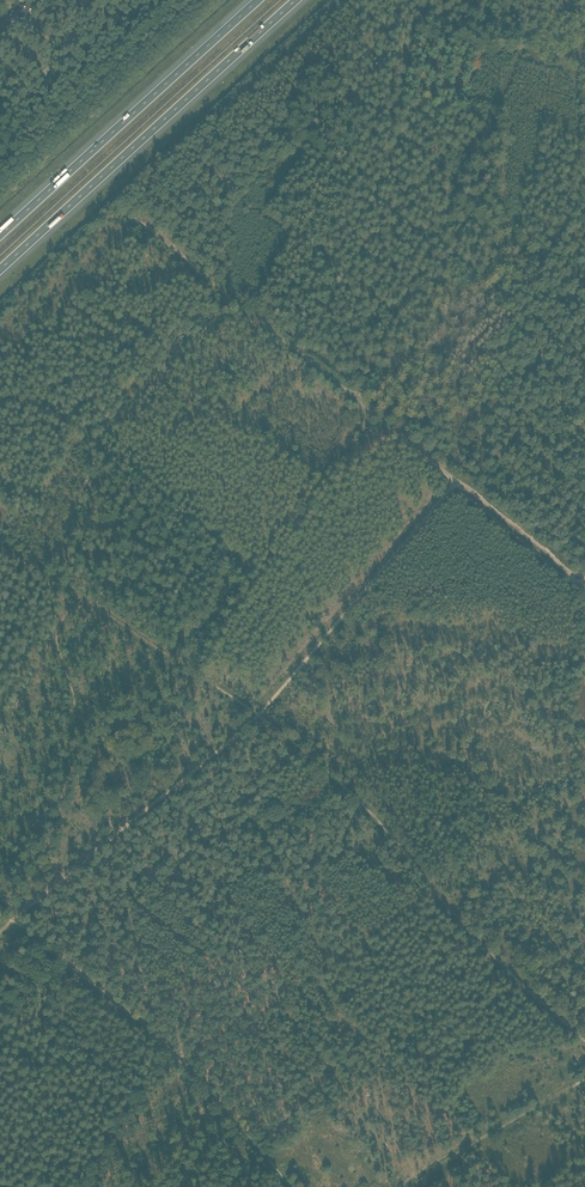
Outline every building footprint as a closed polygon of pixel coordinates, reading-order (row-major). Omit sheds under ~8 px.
[(20,5),(17,13),(19,14),(18,18),(21,20),(22,18),(24,19),(27,14),(28,14),(30,9),(32,10),(33,6),(26,3),(25,7),(20,5)] [(6,13),(3,21),(5,22),(3,26),(7,28),(8,26),(10,27),(13,22),(14,22),(16,17),(18,18),(19,14),(17,13),(12,11),(10,15),(6,13)]
